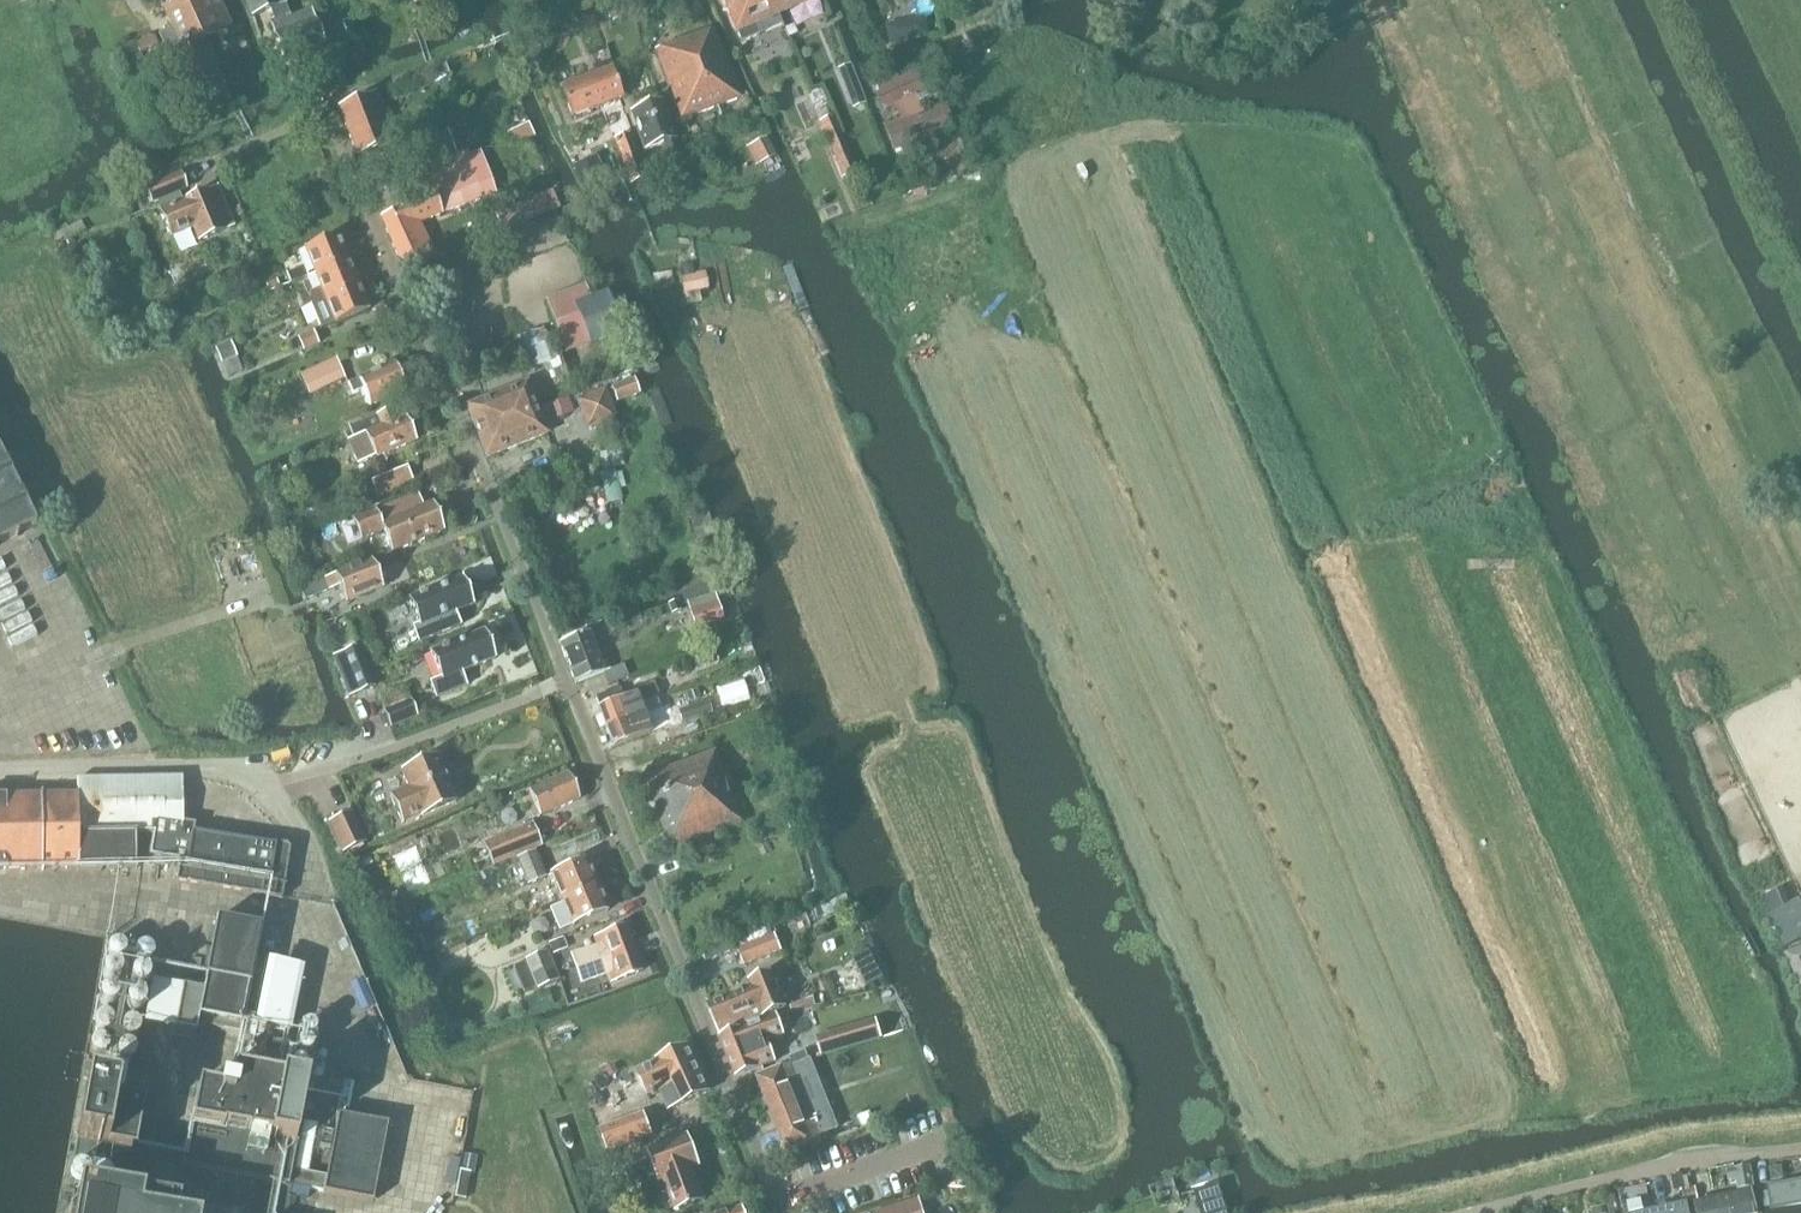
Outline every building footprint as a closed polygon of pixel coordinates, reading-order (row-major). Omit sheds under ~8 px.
[(163,2),(174,30),(161,36),(185,92),(219,77),(203,39),(231,27),(219,0),(169,0),(163,2)] [(325,47),(311,11),(290,19),(284,5),(285,4),(284,0),(246,0),(253,18),(271,11),(276,24),(271,26),(284,62),(325,47)] [(606,4),(613,20),(622,17),(615,0),(606,4)] [(736,32),(741,43),(759,35),(755,24),(811,0),(722,0),(736,32)] [(904,22),(885,26),(889,44),(908,40),(904,22)] [(655,52),(682,120),(740,99),(713,31),(655,52)] [(154,35),(137,43),(141,52),(158,44),(154,35)] [(856,62),(840,66),(849,105),(866,101),(856,62)] [(561,88),(572,117),(623,98),(611,68),(561,88)] [(872,85),(883,109),(930,88),(923,68),(872,85)] [(823,88),(810,93),(819,118),(833,112),(823,88)] [(933,88),(917,95),(922,107),(938,100),(933,88)] [(339,113),(358,162),(395,148),(376,99),(339,113)] [(631,113),(645,151),(661,145),(667,161),(681,157),(661,102),(631,113)] [(885,127),(893,150),(953,129),(945,106),(885,127)] [(627,117),(620,119),(615,121),(620,136),(632,131),(627,117)] [(447,131),(402,147),(410,170),(455,154),(447,131)] [(849,156),(839,131),(825,137),(836,162),(849,156)] [(614,140),(624,168),(638,162),(628,134),(614,140)] [(775,157),(765,138),(751,146),(760,164),(775,157)] [(479,181),(466,150),(445,159),(406,174),(415,198),(399,204),(401,210),(385,217),(383,223),(397,257),(404,260),(430,248),(419,222),(492,191),(486,178),(479,181)] [(624,168),(630,184),(644,179),(638,162),(624,168)] [(182,191),(176,176),(145,188),(151,204),(182,191)] [(217,187),(159,211),(170,238),(192,229),(198,242),(234,227),(217,187)] [(511,233),(521,260),(565,240),(554,213),(511,233)] [(304,249),(314,274),(347,260),(337,236),(304,249)] [(314,274),(325,299),(357,286),(347,260),(314,274)] [(685,295),(709,292),(709,273),(698,273),(696,266),(681,268),(685,295)] [(305,267),(287,274),(290,283),(309,276),(305,267)] [(357,286),(325,299),(310,305),(320,330),(368,310),(357,286)] [(592,301),(587,286),(547,301),(563,346),(587,338),(589,343),(622,331),(609,295),(592,301)] [(273,305),(279,319),(296,312),(290,298),(273,305)] [(517,338),(529,370),(558,359),(546,327),(517,338)] [(319,344),(313,331),(298,338),(303,351),(319,344)] [(215,349),(221,363),(236,356),(231,343),(215,349)] [(344,378),(336,358),(300,373),(308,393),(344,378)] [(348,384),(353,394),(363,390),(370,407),(405,392),(393,364),(348,384)] [(611,387),(616,402),(639,393),(634,379),(611,387)] [(467,407),(477,432),(537,408),(527,383),(467,407)] [(605,390),(577,400),(583,418),(611,408),(605,390)] [(573,396),(556,398),(558,415),(575,412),(573,396)] [(537,408),(477,432),(487,458),(547,434),(537,408)] [(405,417),(395,421),(391,409),(349,427),(353,438),(347,441),(358,465),(376,457),(376,459),(415,442),(405,417)] [(37,525),(0,453),(0,543),(37,525)] [(371,481),(377,497),(413,483),(407,467),(371,481)] [(617,470),(605,472),(611,499),(622,497),(617,470)] [(352,520),(360,540),(382,531),(391,553),(443,532),(432,503),(423,508),(418,494),(352,520)] [(339,585),(342,591),(346,603),(382,589),(371,561),(300,588),(305,600),(335,589),(334,587),(339,585)] [(460,626),(455,612),(473,605),(462,578),(408,600),(418,625),(412,628),(418,643),(460,626)] [(686,601),(695,629),(725,619),(715,592),(686,601)] [(430,654),(441,679),(429,684),(435,698),(466,686),(461,672),(495,659),(484,632),(430,654)] [(600,665),(590,633),(560,644),(574,683),(603,673),(608,686),(628,678),(624,665),(610,670),(607,662),(600,665)] [(374,687),(358,647),(333,657),(349,697),(374,687)] [(598,710),(605,728),(644,713),(639,702),(658,694),(653,682),(629,691),(631,697),(623,700),(619,688),(595,697),(600,709),(598,710)] [(384,712),(390,727),(417,717),(411,701),(384,712)] [(644,713),(605,728),(612,747),(675,722),(676,725),(711,711),(707,702),(673,713),(672,712),(647,722),(644,713)] [(657,734),(661,745),(671,741),(666,731),(657,734)] [(645,776),(670,847),(740,822),(715,752),(645,776)] [(422,817),(456,802),(435,756),(401,771),(409,788),(390,796),(402,824),(421,815),(422,817)] [(522,794),(533,820),(579,800),(567,774),(522,794)] [(153,834),(156,818),(182,822),(182,781),(182,778),(78,780),(78,796),(42,797),(42,795),(41,795),(41,797),(0,797),(0,869),(136,866),(136,834),(153,834)] [(365,843),(351,812),(328,822),(343,853),(365,843)] [(149,855),(178,860),(188,862),(193,833),(195,824),(182,822),(156,818),(153,834),(149,855)] [(485,845),(494,866),(542,845),(532,824),(485,845)] [(188,862),(178,860),(173,881),(280,898),(290,848),(288,845),(273,843),(273,846),(193,833),(188,862)] [(546,878),(535,851),(517,859),(528,886),(546,878)] [(550,875),(561,900),(596,886),(586,860),(550,875)] [(596,886),(561,900),(562,904),(549,909),(559,932),(607,911),(596,886)] [(1778,889),(1763,895),(1770,913),(1785,907),(1778,889)] [(1785,946),(1800,939),(1800,899),(1770,914),(1785,946)] [(197,1025),(221,1030),(238,1033),(259,928),(216,919),(202,992),(182,989),(174,1031),(195,1035),(197,1025)] [(624,925),(593,937),(596,945),(570,955),(580,984),(607,974),(611,983),(641,972),(624,925)] [(103,958),(152,966),(156,942),(105,933),(103,958)] [(737,950),(744,966),(780,951),(774,935),(737,950)] [(551,966),(540,939),(522,947),(533,974),(551,966)] [(549,945),(552,953),(564,949),(561,941),(549,945)] [(1800,986),(1800,947),(1786,954),(1800,986)] [(858,962),(862,971),(875,965),(869,952),(859,957),(858,962)] [(118,982),(121,975),(118,969),(112,966),(105,969),(102,975),(105,982),(112,984),(118,982)] [(146,987),(149,980),(146,974),(140,971),(133,974),(130,980),(133,987),(140,990),(146,987)] [(707,1006),(720,1035),(786,1008),(771,972),(749,981),(752,988),(707,1006)] [(275,987),(268,1026),(284,1029),(292,990),(275,987)] [(114,1005),(117,999),(114,993),(107,990),(101,993),(98,999),(101,1005),(107,1008),(114,1005)] [(142,1010),(145,1004),(142,997),(136,995),(129,997),(126,1004),(129,1010),(136,1013),(142,1010)] [(110,1029),(112,1023),(110,1016),(103,1014),(97,1016),(94,1023),(97,1029),(103,1032),(110,1029)] [(777,1014),(720,1036),(736,1076),(776,1061),(768,1041),(785,1034),(777,1014)] [(138,1034),(141,1028),(138,1021),(131,1019),(125,1021),(122,1028),(125,1034),(131,1037),(138,1034)] [(877,1020),(816,1038),(821,1056),(882,1038),(877,1020)] [(260,1040),(263,1033),(260,1027),(253,1024),(247,1027),(244,1033),(247,1040),(253,1043),(260,1040)] [(90,1049),(95,1055),(97,1056),(99,1056),(101,1056),(107,1052),(108,1045),(104,1039),(97,1038),(91,1042),(90,1049)] [(118,1054),(123,1060),(125,1060),(127,1061),(129,1061),(135,1057),(136,1050),(132,1044),(125,1043),(119,1047),(118,1054)] [(306,1055),(309,1050),(306,1045),(301,1043),(296,1047),(296,1052),(301,1056),(306,1055)] [(854,1069),(881,1061),(875,1043),(848,1052),(854,1069)] [(657,1061),(636,1071),(647,1096),(664,1088),(673,1109),(710,1091),(688,1044),(656,1059),(657,1061)] [(252,1061),(254,1055),(252,1050),(245,1048),(241,1052),(241,1059),(245,1062),(252,1061)] [(260,1058),(258,1065),(285,1070),(286,1063),(260,1058)] [(304,1071),(306,1065),(304,1059),(298,1058),(293,1062),(293,1068),(298,1072),(304,1071)] [(758,1077),(788,1152),(821,1139),(791,1064),(758,1077)] [(229,1090),(217,1088),(198,1085),(191,1123),(190,1123),(182,1166),(289,1187),(289,1186),(323,1191),(323,1192),(373,1202),(388,1124),(338,1115),(326,1174),(292,1168),(297,1143),(295,1142),(307,1081),(281,1076),(281,1077),(233,1068),(229,1090)] [(77,1139),(135,1150),(144,1100),(117,1095),(118,1086),(88,1080),(77,1139)] [(644,1113),(599,1129),(608,1152),(653,1136),(644,1113)] [(700,1167),(688,1135),(648,1150),(648,1152),(621,1161),(627,1176),(654,1166),(660,1182),(664,1180),(676,1212),(705,1201),(693,1169),(700,1167)] [(71,1172),(69,1183),(80,1185),(79,1186),(137,1196),(139,1182),(141,1183),(147,1154),(135,1152),(135,1150),(77,1139),(71,1172)] [(1781,1166),(1769,1168),(1771,1180),(1783,1178),(1782,1170),(1781,1166)] [(1749,1168),(1728,1171),(1729,1179),(1738,1178),(1739,1189),(1752,1187),(1749,1168)] [(470,1172),(459,1170),(454,1197),(464,1199),(470,1172)] [(1681,1174),(1671,1176),(1674,1190),(1684,1188),(1681,1174)] [(1758,1188),(1762,1212),(1800,1206),(1800,1181),(1758,1188)] [(1626,1210),(1652,1205),(1648,1182),(1622,1187),(1626,1210)] [(170,1203),(142,1198),(143,1197),(137,1196),(79,1186),(75,1212),(168,1212),(170,1203)] [(1218,1187),(1194,1195),(1199,1212),(1226,1212),(1218,1187)] [(1696,1198),(1694,1188),(1684,1190),(1687,1200),(1696,1198)] [(920,1197),(874,1212),(875,1212),(925,1212),(922,1206),(945,1198),(943,1190),(920,1197)] [(1693,1204),(1695,1212),(1758,1212),(1753,1191),(1693,1204)] [(1617,1211),(1613,1195),(1602,1197),(1604,1205),(1607,1204),(1608,1212),(1617,1211)] [(1642,1212),(1690,1212),(1687,1203),(1642,1212)]
